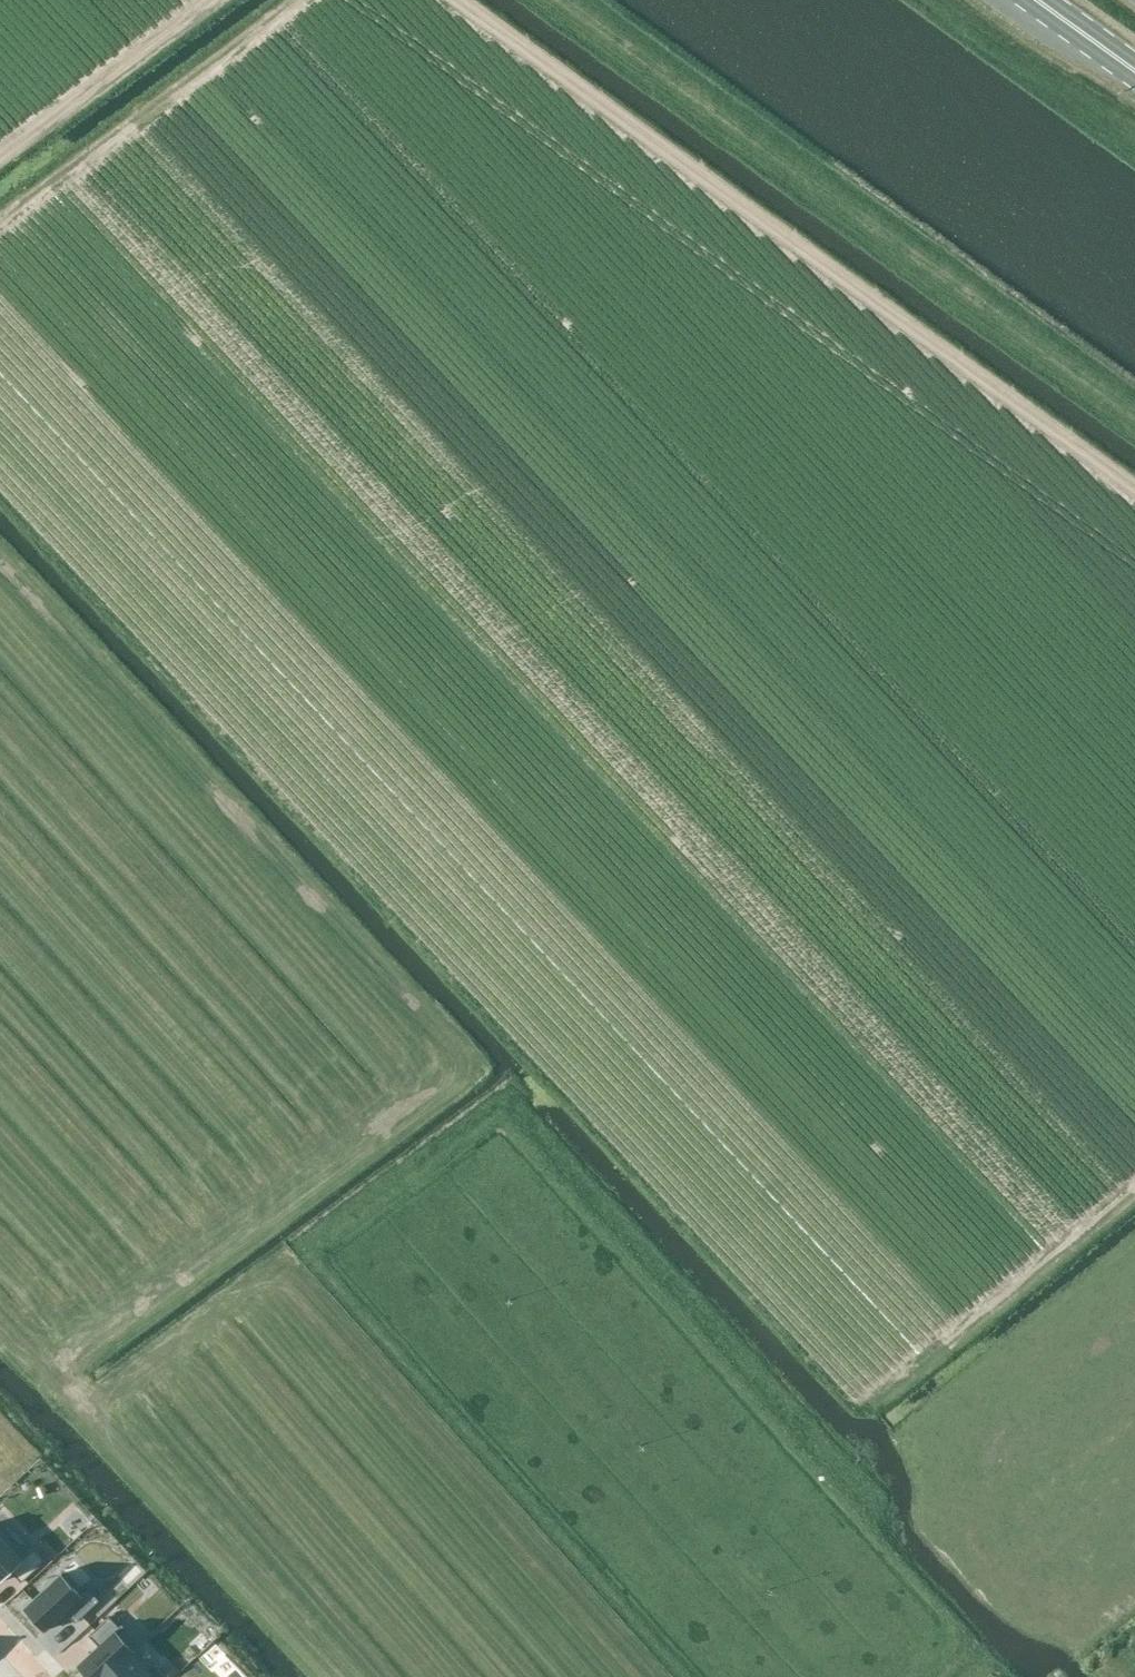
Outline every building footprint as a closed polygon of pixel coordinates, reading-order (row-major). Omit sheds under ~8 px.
[(0,1581),(12,1571),(21,1582),(45,1560),(34,1548),(22,1559),(0,1536),(0,1581)] [(61,1573),(24,1607),(46,1630),(65,1611),(75,1622),(99,1600),(88,1588),(81,1595),(61,1573)] [(78,1665),(89,1676),(103,1676),(139,1643),(121,1624),(118,1626),(109,1616),(88,1635),(98,1645),(78,1665)] [(103,1676),(163,1676),(165,1676),(154,1664),(148,1669),(133,1651),(140,1644),(139,1643),(103,1676)]
